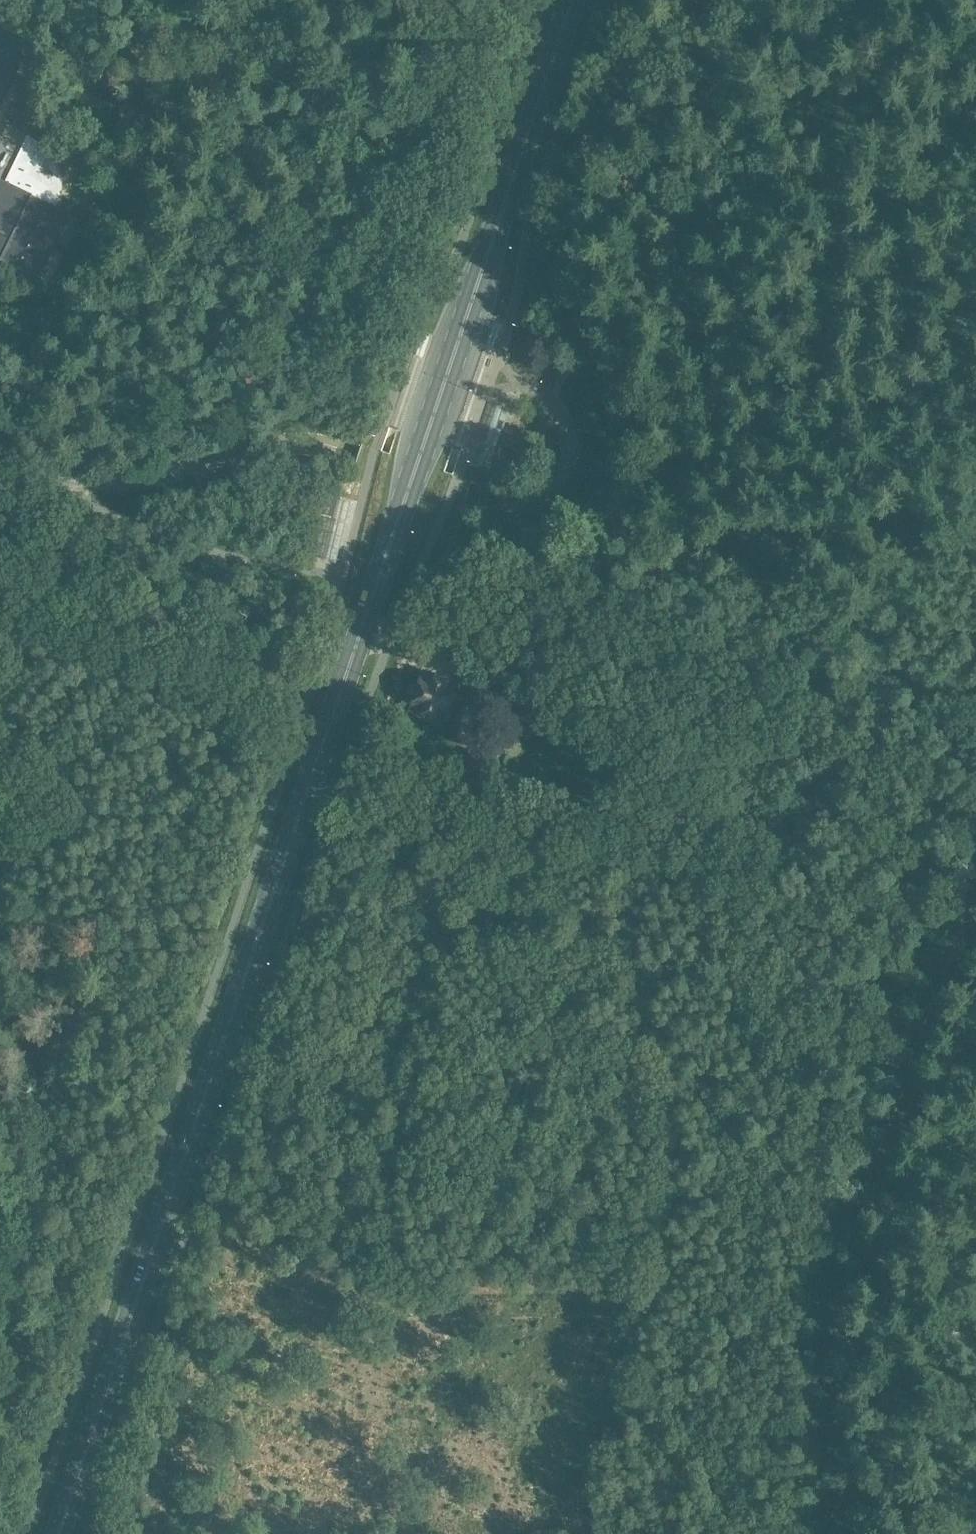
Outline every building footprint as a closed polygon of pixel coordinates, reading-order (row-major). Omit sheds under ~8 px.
[(27,44),(0,31),(0,101),(27,44)] [(2,260),(0,263),(0,265),(3,260),(43,280),(44,279),(41,277),(72,214),(75,215),(75,214),(59,206),(57,200),(61,186),(59,175),(56,165),(50,157),(44,149),(37,143),(29,139),(31,136),(30,135),(24,147),(0,135),(0,259),(2,260)] [(461,686),(424,674),(412,713),(451,726),(446,740),(473,749),(484,714),(455,704),(461,686)] [(518,706),(522,693),(523,691),(482,678),(475,696),(517,709),(518,706)] [(535,698),(522,693),(518,706),(531,710),(535,698)]
